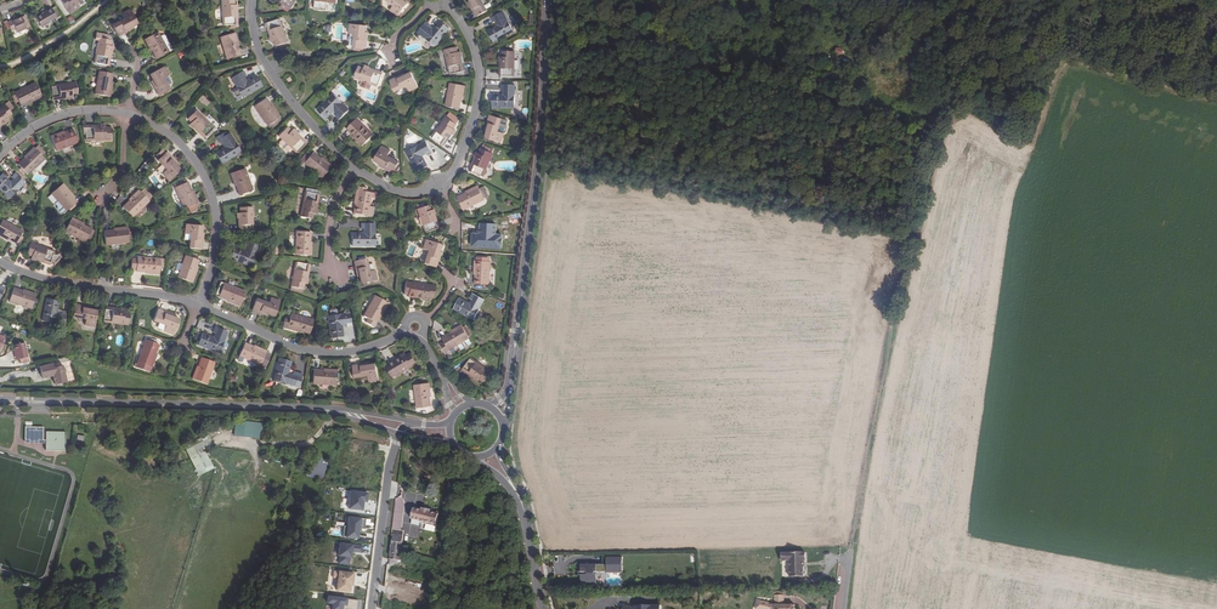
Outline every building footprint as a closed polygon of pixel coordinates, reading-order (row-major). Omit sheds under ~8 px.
[(237,4),(235,4),(234,0),(222,0),(223,8),(224,18),(224,24),(238,23),(237,16),(237,9),(237,4)] [(315,11),(327,13),(328,5),(338,6),(338,0),(316,0),(315,11)] [(390,1),(394,5),(390,9),(398,15),(408,3),(404,0),(388,0),(390,1)] [(471,1),(472,3),(470,4),(477,16),(488,10),(484,3),(482,0),(471,0),(471,1)] [(42,24),(57,15),(52,6),(36,15),(42,24)] [(112,25),(118,36),(130,30),(129,28),(138,23),(130,9),(121,14),(124,19),(112,25)] [(501,24),(499,25),(489,30),(495,41),(515,31),(504,11),(492,18),(495,22),(496,21),(499,20),(501,24)] [(13,20),(12,18),(8,20),(12,29),(17,27),(18,30),(28,25),(23,15),(17,18),(13,20)] [(66,19),(71,24),(75,21),(70,16),(66,19)] [(267,23),(271,36),(273,42),(275,41),(276,46),(289,42),(280,18),(267,23)] [(428,28),(429,26),(430,25),(426,22),(418,32),(435,46),(449,29),(440,21),(433,29),(431,31),(428,28)] [(350,33),(352,33),(356,34),(354,46),(367,48),(368,35),(366,34),(367,31),(367,25),(351,23),(350,33)] [(158,31),(144,39),(149,48),(150,47),(157,58),(169,51),(158,31)] [(237,41),(238,41),(235,31),(220,36),(227,58),(240,54),(238,45),(237,41)] [(94,63),(108,65),(112,46),(110,46),(111,40),(99,38),(94,63)] [(461,56),(460,52),(458,52),(457,47),(445,50),(451,74),(464,71),(461,56)] [(503,57),(501,57),(501,62),(501,76),(515,77),(516,52),(503,52),(503,57)] [(154,82),(153,83),(159,95),(170,89),(164,78),(169,75),(164,66),(150,74),(154,82)] [(384,73),(365,66),(365,68),(360,66),(356,78),(379,86),(384,73)] [(95,94),(110,97),(112,87),(111,87),(113,74),(99,71),(95,94)] [(242,77),(244,76),(245,75),(243,71),(231,77),(237,88),(242,95),(243,97),(262,86),(256,75),(246,81),(244,82),(242,77)] [(404,77),(403,75),(391,81),(396,91),(408,86),(411,91),(419,87),(412,73),(406,76),(404,77)] [(76,83),(52,88),(55,103),(74,98),(73,96),(79,95),(76,83)] [(460,108),(462,99),(463,95),(464,95),(466,86),(451,83),(446,105),(460,108)] [(36,85),(14,94),(19,107),(31,102),(32,104),(42,100),(36,85)] [(507,94),(505,94),(493,94),(493,107),(516,107),(516,85),(503,85),(503,90),(505,90),(507,90),(507,94)] [(236,98),(242,95),(237,88),(232,91),(236,98)] [(343,102),(334,93),(318,109),(327,118),(335,111),(336,110),(339,112),(338,114),(336,115),(340,119),(350,109),(343,102)] [(274,109),(272,106),(267,98),(255,106),(268,125),(280,117),(275,108),(274,109)] [(9,119),(8,117),(12,114),(4,104),(0,108),(0,126),(5,122),(9,119)] [(204,137),(214,128),(196,110),(188,118),(191,122),(190,124),(204,137)] [(491,116),(487,128),(489,129),(489,132),(486,138),(502,143),(505,133),(499,132),(501,126),(503,119),(491,116)] [(453,134),(456,130),(454,129),(457,124),(447,117),(433,138),(445,146),(453,134)] [(347,129),(354,135),(357,138),(356,139),(363,145),(374,134),(357,119),(347,129)] [(86,140),(111,139),(111,127),(105,127),(105,125),(86,126),(86,140)] [(296,132),(292,129),(291,130),(287,126),(279,136),(282,139),(291,147),(297,153),(307,142),(296,132)] [(55,152),(78,144),(73,131),(61,135),(60,134),(50,137),(55,152)] [(229,133),(218,139),(221,144),(224,142),(227,146),(215,153),(221,163),(240,152),(235,142),(234,142),(229,133)] [(288,151),(291,147),(282,139),(279,142),(279,144),(286,151),(288,151)] [(427,141),(418,146),(407,151),(418,172),(429,166),(425,159),(423,156),(422,154),(427,152),(428,154),(428,155),(433,153),(427,141)] [(375,160),(381,163),(384,164),(383,166),(394,173),(400,162),(393,159),(388,156),(391,151),(383,146),(375,160)] [(488,147),(487,151),(482,149),(480,154),(478,153),(476,158),(471,171),(484,176),(493,153),(494,149),(488,147)] [(28,175),(44,159),(33,148),(26,155),(27,156),(18,165),(28,175)] [(160,157),(165,152),(163,149),(157,155),(160,157)] [(324,160),(320,158),(313,152),(304,163),(322,177),(332,166),(325,159),(324,160)] [(170,182),(182,172),(175,164),(177,163),(168,153),(159,161),(167,171),(163,175),(170,182)] [(253,191),(245,169),(231,174),(234,183),(233,184),(237,197),(253,191)] [(13,177),(14,179),(10,182),(9,181),(2,174),(0,176),(0,189),(10,198),(18,190),(18,189),(25,182),(15,173),(12,176),(13,177)] [(193,194),(187,182),(175,187),(184,209),(198,203),(194,194),(193,194)] [(66,211),(77,202),(68,192),(70,191),(63,183),(51,194),(66,211)] [(465,210),(486,200),(479,186),(470,191),(471,192),(459,198),(465,210)] [(366,188),(360,187),(359,190),(356,190),(355,199),(356,200),(354,214),(372,216),(374,207),(369,207),(371,192),(365,192),(366,188)] [(132,218),(149,201),(138,191),(131,197),(132,198),(122,208),(132,218)] [(300,217),(312,219),(313,214),(316,214),(320,195),(306,193),(300,217)] [(426,233),(439,229),(433,210),(431,210),(429,205),(418,209),(426,233)] [(253,207),(240,208),(241,213),(239,213),(240,233),(254,232),(253,207)] [(64,232),(84,243),(91,231),(80,224),(80,223),(72,218),(64,232)] [(6,239),(7,238),(10,240),(18,244),(24,231),(4,221),(0,229),(0,236),(6,239)] [(203,227),(187,224),(185,234),(191,235),(190,248),(202,250),(204,236),(202,236),(203,227)] [(353,247),(376,247),(376,235),(376,225),(363,224),(363,230),(366,230),(366,235),(354,234),(353,247)] [(497,226),(484,225),(484,230),(488,230),(488,235),(474,235),(474,247),(497,248),(498,236),(497,236),(497,226)] [(116,230),(103,232),(105,246),(128,243),(126,227),(116,229),(116,230)] [(312,246),(310,246),(311,232),(297,232),(296,255),(311,256),(312,246)] [(437,255),(440,245),(427,240),(423,250),(427,251),(422,264),(434,268),(438,255),(437,255)] [(259,245),(247,241),(245,246),(249,248),(247,252),(235,247),(230,259),(252,267),(256,255),(255,255),(259,245)] [(31,258),(36,260),(50,265),(54,251),(31,243),(27,254),(32,256),(31,258)] [(178,278),(192,283),(196,274),(194,273),(199,261),(185,256),(178,278)] [(150,273),(149,274),(159,275),(161,259),(137,257),(136,271),(150,273)] [(373,257),(357,261),(360,274),(362,274),(363,284),(377,281),(373,257)] [(477,271),(476,285),(490,285),(491,262),(476,261),(476,271),(477,271)] [(292,287),(303,289),(304,284),(307,284),(310,265),(297,262),(292,287)] [(408,294),(408,297),(426,300),(426,298),(432,299),(435,287),(406,282),(404,292),(408,292),(408,294)] [(241,307),(246,293),(224,284),(219,297),(232,302),(232,303),(241,307)] [(35,294),(27,291),(26,292),(22,291),(13,288),(9,301),(30,308),(35,294)] [(455,310),(475,321),(481,310),(480,310),(485,301),(473,294),(471,299),(475,301),(472,306),(461,299),(455,310)] [(384,313),(388,304),(375,297),(364,317),(376,324),(383,312),(384,313)] [(57,315),(57,313),(59,301),(47,299),(43,321),(55,324),(55,323),(65,325),(67,313),(62,312),(61,314),(61,316),(57,315)] [(257,299),(252,311),(265,316),(266,314),(275,317),(280,302),(271,299),(269,304),(257,299)] [(89,310),(89,307),(75,305),(73,317),(86,320),(86,325),(95,327),(97,311),(92,310),(89,310)] [(105,308),(103,322),(128,326),(130,314),(124,313),(124,311),(105,308)] [(154,321),(166,326),(164,331),(174,335),(179,320),(170,317),(171,315),(158,310),(154,321)] [(327,317),(330,340),(342,338),(341,325),(346,324),(346,328),(351,327),(350,314),(340,315),(339,315),(327,317)] [(314,321),(292,315),(287,329),(297,332),(297,331),(310,335),(314,321)] [(445,350),(449,348),(450,350),(459,345),(462,351),(474,344),(463,325),(455,330),(455,331),(444,338),(446,343),(442,345),(445,350)] [(199,346),(220,354),(224,342),(227,333),(216,328),(214,333),(217,334),(216,339),(203,334),(199,346)] [(154,358),(159,346),(145,340),(137,362),(135,367),(149,374),(152,368),(155,359),(154,358)] [(16,351),(18,361),(19,360),(21,365),(29,363),(25,344),(14,347),(16,351)] [(245,345),(240,358),(262,366),(266,368),(271,355),(266,353),(267,352),(258,349),(258,350),(245,345)] [(389,365),(396,377),(418,365),(412,354),(407,357),(405,355),(389,365)] [(215,363),(202,358),(197,371),(195,370),(192,379),(207,385),(215,363)] [(473,358),(463,371),(478,382),(480,380),(485,384),(492,374),(473,358)] [(286,384),(295,386),(298,374),(293,373),(292,377),(288,375),(292,362),(280,359),(274,381),(285,384),(286,384)] [(354,366),(356,378),(368,377),(369,382),(379,381),(377,365),(367,367),(367,364),(354,366)] [(53,365),(40,368),(43,379),(53,377),(56,386),(67,383),(63,367),(54,369),(53,365)] [(313,371),(313,384),(336,385),(337,370),(327,370),(327,372),(313,371)] [(430,384),(415,387),(419,410),(432,408),(430,394),(431,394),(430,384)] [(261,422),(234,418),(232,436),(259,439),(261,422)] [(25,442),(43,443),(44,427),(25,426),(25,442)] [(49,429),(46,448),(66,451),(69,432),(49,429)] [(328,460),(313,455),(306,476),(322,481),(328,460)] [(350,508),(363,510),(364,501),(367,502),(368,493),(352,491),(350,508)] [(422,510),(414,508),(412,519),(420,520),(420,522),(436,526),(439,512),(435,511),(435,510),(423,508),(422,510)] [(347,537),(359,538),(360,528),(365,528),(366,519),(349,517),(347,537)] [(394,560),(400,561),(403,530),(394,529),(390,560),(388,559),(384,595),(390,595),(394,560)] [(337,564),(349,565),(351,551),(362,552),(363,546),(340,543),(337,564)] [(805,551),(781,551),(781,561),(787,561),(788,574),(805,574),(805,551)] [(606,564),(580,563),(580,582),(596,582),(597,572),(622,573),(622,556),(606,557),(606,564)] [(337,590),(350,592),(351,586),(354,586),(355,572),(334,569),(333,578),(338,578),(337,590)] [(755,597),(753,608),(757,608),(795,608),(794,603),(784,603),(784,595),(773,595),(773,602),(755,597)] [(345,608),(355,608),(357,608),(358,600),(329,596),(328,602),(333,603),(332,608),(345,608)]
